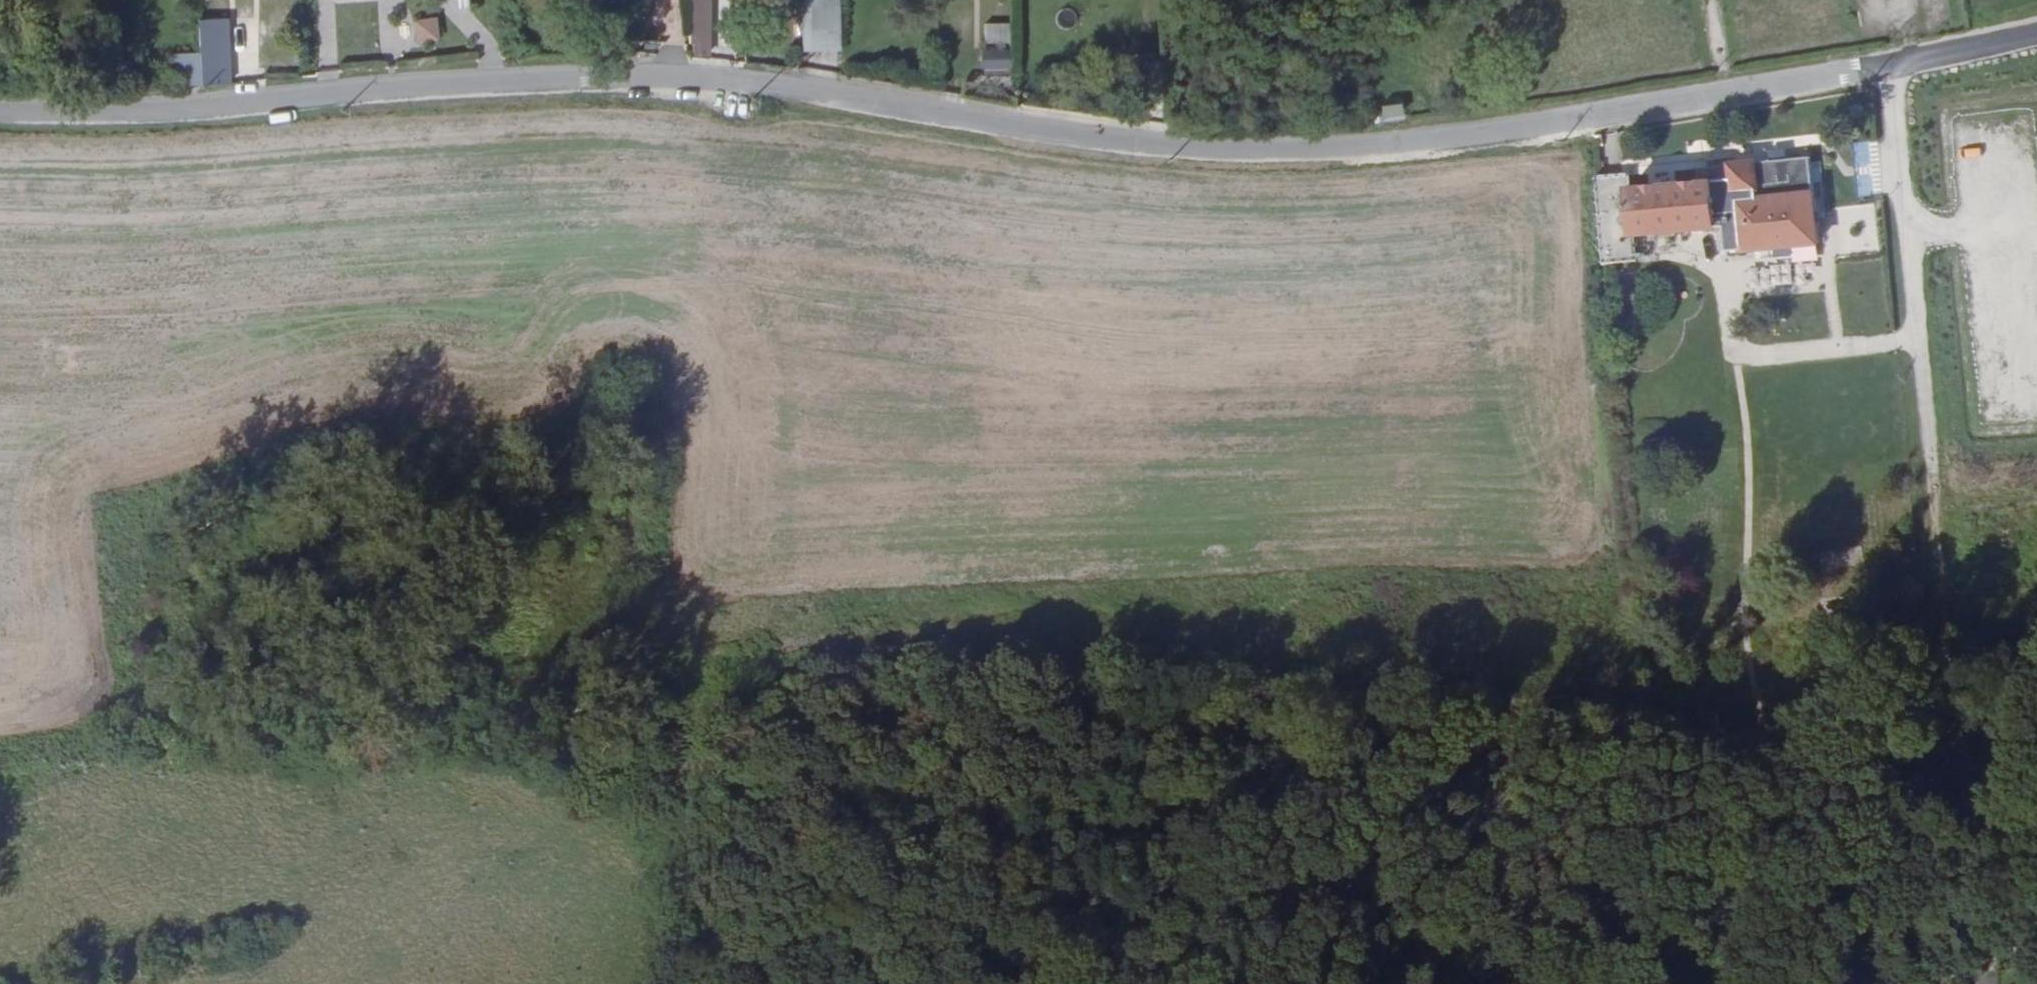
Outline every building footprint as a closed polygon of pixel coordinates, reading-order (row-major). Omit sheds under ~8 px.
[(683,58),(709,58),(709,0),(684,0),(683,58)] [(797,51),(834,53),(837,0),(799,0),(797,51)] [(409,20),(410,46),(435,44),(433,19),(409,20)] [(980,44),(1006,43),(1005,23),(979,25),(980,44)] [(978,71),(1006,71),(1006,51),(978,50),(978,71)] [(196,84),(196,54),(170,54),(170,84),(196,84)] [(238,59),(219,59),(220,70),(239,69),(238,59)] [(1881,197),(1880,140),(1857,140),(1858,197),(1881,197)] [(1623,176),(1596,179),(1603,265),(1632,262),(1629,237),(1669,233),(1698,230),(1726,227),(1726,236),(1739,234),(1741,251),(1815,244),(1807,160),(1694,169),(1695,177),(1695,185),(1679,186),(1625,190),(1623,176)] [(1696,738),(1694,759),(1719,760),(1719,738),(1696,738)]
